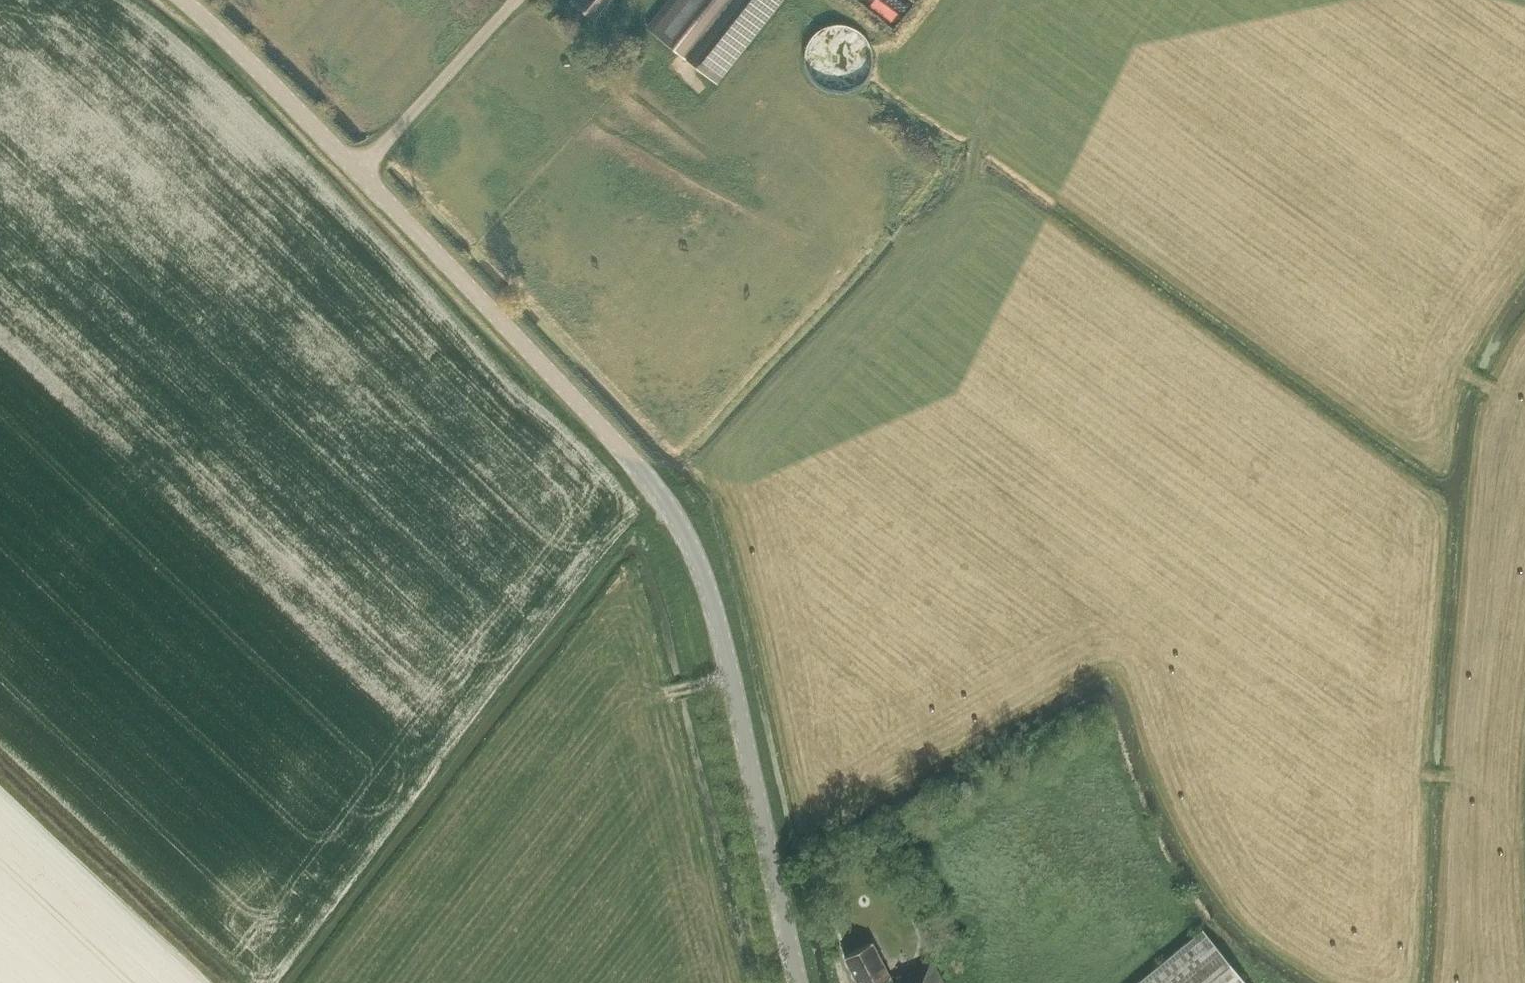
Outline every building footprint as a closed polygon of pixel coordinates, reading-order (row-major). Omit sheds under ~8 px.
[(575,2),(595,18),(610,0),(577,0),(575,2)] [(647,27),(698,68),(752,0),(668,0),(647,27)] [(863,35),(858,31),(852,27),(845,25),(838,25),(832,25),(825,27),(819,31),(814,35),(810,40),(807,46),(805,53),(804,59),(805,66),(807,72),(810,78),(814,84),(819,88),(825,91),(832,93),(838,94),(845,93),(852,91),(858,88),(863,84),(867,78),(870,72),(872,66),(873,59),(872,53),(870,46),(867,40),(863,35)] [(1203,928),(1136,982),(1247,982),(1203,928)] [(933,961),(894,982),(872,942),(845,956),(860,982),(945,982),(933,961)]
